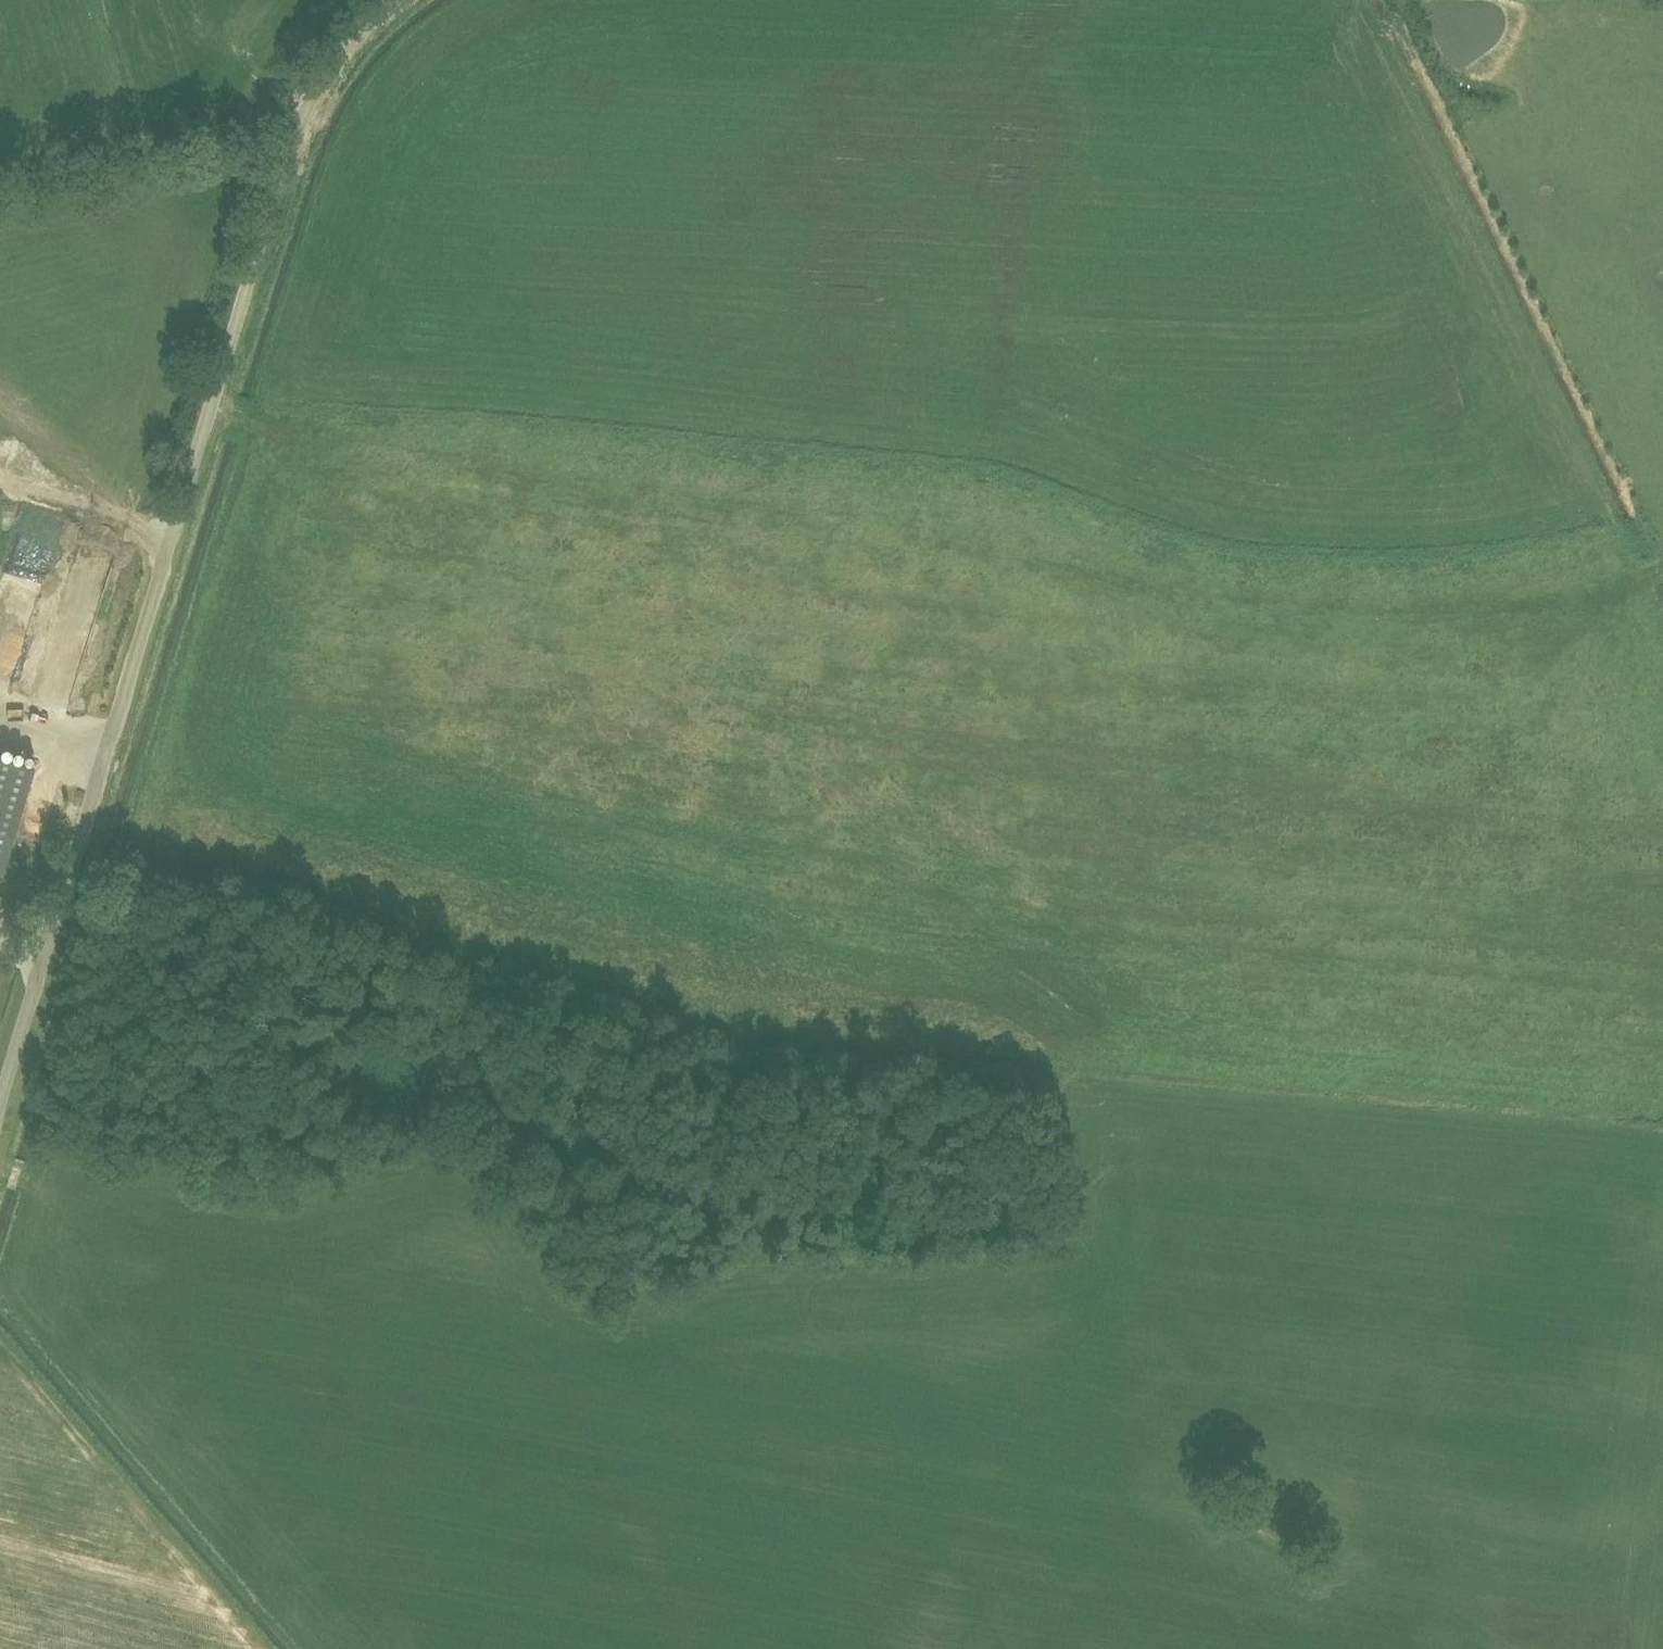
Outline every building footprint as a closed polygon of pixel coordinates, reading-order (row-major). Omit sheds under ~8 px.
[(3,877),(29,765),(0,759),(0,876),(3,877)]
